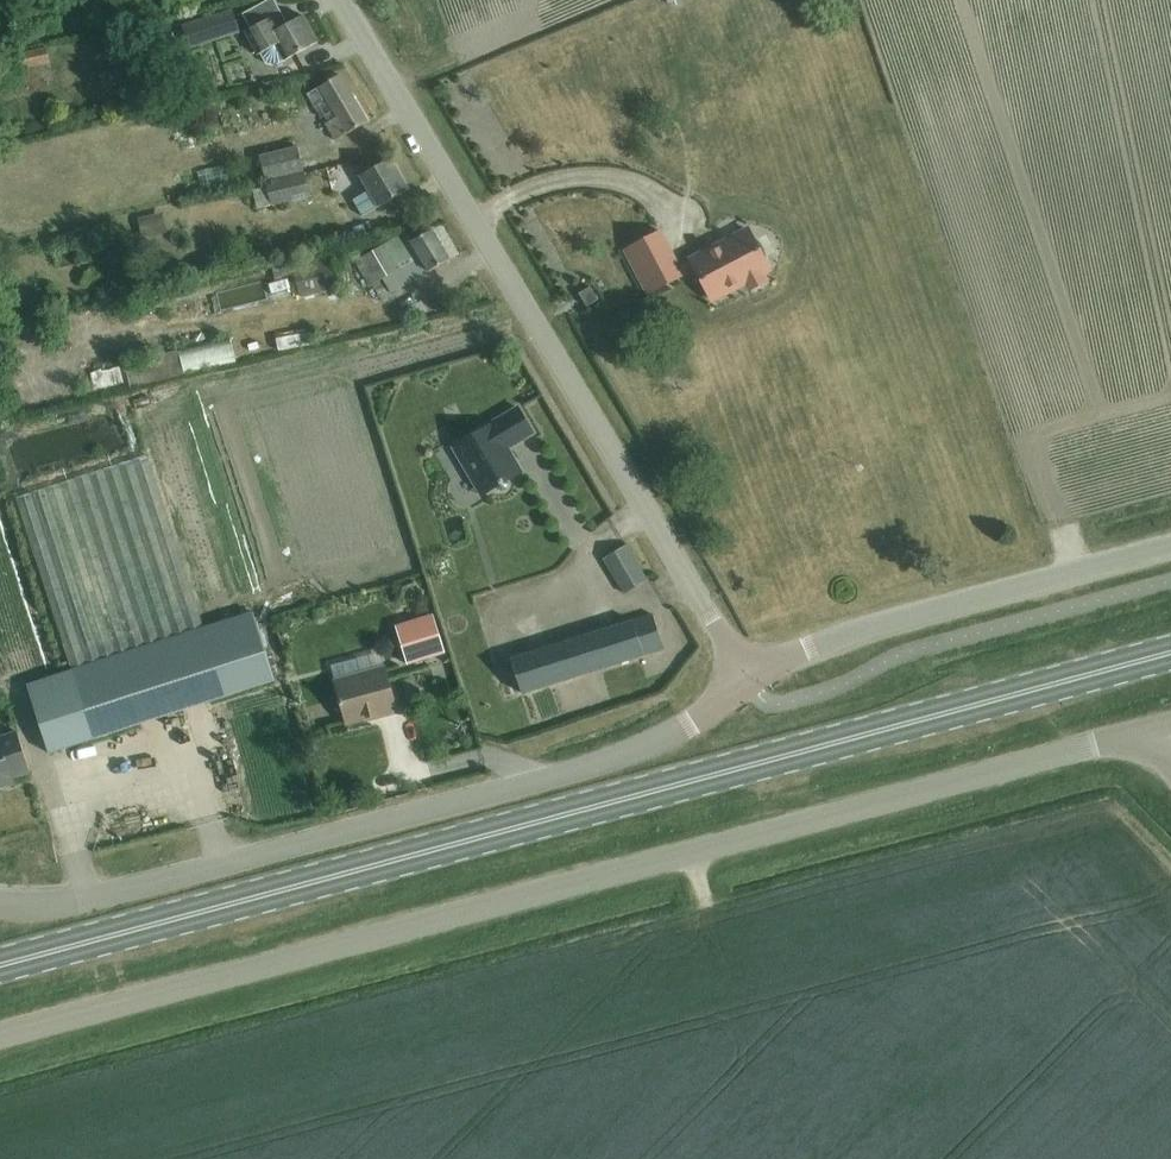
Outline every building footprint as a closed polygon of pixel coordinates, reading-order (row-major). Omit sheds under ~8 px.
[(243,16),(251,30),(246,33),(259,55),(261,54),(267,63),(276,66),(285,61),(286,61),(319,43),(304,16),(288,25),(274,0),(272,0),(243,16)] [(240,33),(233,10),(183,26),(190,49),(240,33)] [(48,47),(11,55),(14,68),(51,60),(48,47)] [(323,121),(327,119),(329,123),(326,125),(336,142),(367,124),(341,78),(337,80),(334,75),(327,79),(330,84),(309,96),(323,121)] [(305,172),(299,147),(260,157),(266,182),(305,172)] [(408,192),(390,163),(374,172),(369,164),(358,171),(370,192),(354,202),(362,216),(379,206),(381,209),(408,192)] [(208,189),(231,184),(228,164),(204,168),(208,189)] [(311,197),(305,172),(266,182),(272,206),(311,197)] [(164,213),(139,219),(144,239),(169,234),(164,213)] [(769,267),(748,228),(717,245),(718,246),(712,249),(711,248),(692,258),(693,260),(681,266),(661,231),(625,250),(649,294),(685,275),(684,273),(697,266),(715,300),(734,290),(732,287),(746,280),(751,289),(769,280),(763,270),(769,267)] [(400,237),(356,263),(371,289),(383,281),(391,294),(429,271),(430,272),(450,260),(432,231),(414,242),(410,236),(402,241),(400,237)] [(213,251),(204,261),(214,270),(223,260),(213,251)] [(339,290),(332,260),(295,269),(302,299),(339,290)] [(274,299),(298,292),(294,275),(269,282),(274,299)] [(209,282),(165,293),(167,304),(211,293),(209,282)] [(598,300),(591,287),(580,293),(587,307),(598,300)] [(83,376),(88,398),(130,389),(184,375),(235,363),(230,339),(178,352),(178,351),(125,364),(126,368),(83,376)] [(507,480),(521,472),(507,448),(532,432),(518,408),(452,446),(466,470),(470,471),(484,494),(496,487),(499,490),(503,490),(507,488),(508,484),(507,480)] [(146,454),(17,495),(73,670),(28,686),(50,753),(275,680),(254,613),(203,629),(146,454)] [(648,579),(628,545),(605,559),(625,593),(648,579)] [(657,614),(555,646),(512,660),(522,695),(565,680),(667,647),(657,614)] [(446,653),(434,615),(397,627),(408,664),(446,653)] [(356,659),(332,666),(347,724),(380,715),(380,717),(398,712),(386,668),(360,675),(356,659)] [(420,676),(402,681),(406,694),(424,689),(420,676)] [(0,782),(31,772),(18,732),(0,738),(0,790),(3,789),(0,782)]
